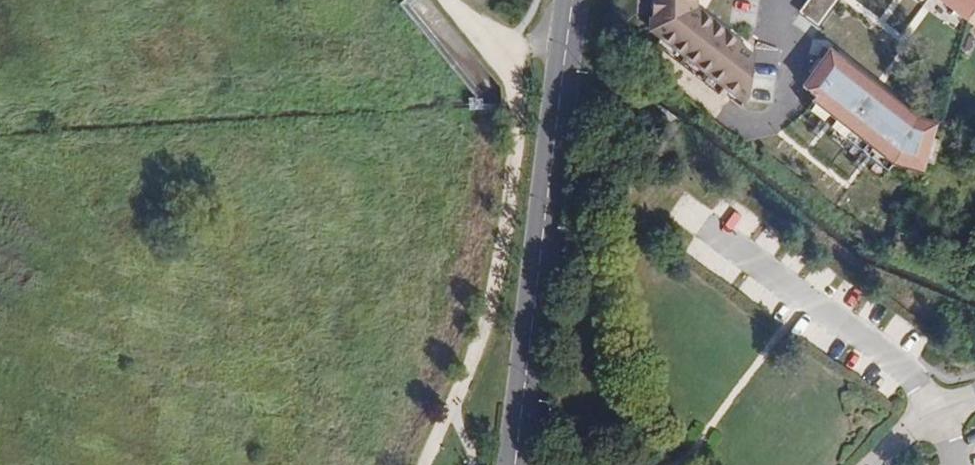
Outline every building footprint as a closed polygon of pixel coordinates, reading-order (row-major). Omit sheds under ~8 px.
[(655,30),(748,102),(749,101),(753,61),(737,48),(737,47),(693,11),(693,0),(655,0),(655,30)] [(809,39),(819,46),(810,58),(820,65),(803,89),(816,98),(813,102),(892,165),(924,174),(937,126),(916,120),(842,62),(830,52),(867,0),(838,0),(809,39)] [(830,52),(842,62),(887,0),(867,0),(830,52)] [(974,11),(974,0),(938,0),(967,22),(974,11)]
